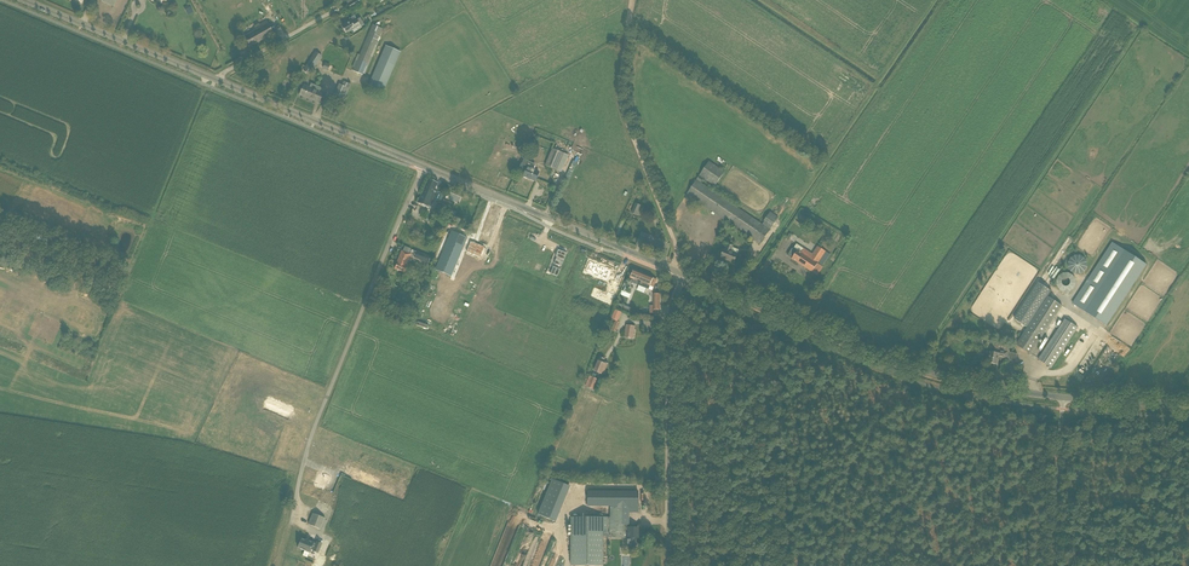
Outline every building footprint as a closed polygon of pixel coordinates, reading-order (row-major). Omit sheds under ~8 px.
[(358,5),(357,4),(360,2),(359,0),(355,0),(348,4),(351,9),(358,5)] [(350,21),(341,26),(346,34),(352,30),(354,32),(361,28),(361,27),(364,25),(360,18),(357,20),(356,19),(354,16),(349,19),(350,21)] [(273,33),(270,28),(267,21),(254,28),(256,31),(245,37),(250,46),(273,33)] [(363,75),(382,29),(383,29),(372,24),(353,71),(363,75)] [(386,46),(369,83),(368,87),(383,94),(400,52),(386,46)] [(321,59),(322,56),(321,56),(315,52),(310,60),(305,68),(311,72),(316,65),(321,59)] [(343,86),(339,84),(333,97),(343,102),(350,85),(345,82),(343,86)] [(319,104),(322,98),(325,90),(311,84),(310,87),(304,84),(302,89),(300,95),(319,104)] [(187,97),(171,90),(166,100),(178,104),(178,102),(184,105),(187,97)] [(563,154),(552,149),(545,165),(556,170),(563,154)] [(520,164),(518,170),(524,173),(523,176),(535,181),(539,172),(533,170),(535,165),(529,162),(525,160),(523,159),(521,164),(520,164)] [(565,177),(569,179),(575,162),(571,160),(565,177)] [(762,225),(701,183),(703,179),(715,187),(725,172),(709,161),(696,180),(687,194),(760,244),(778,217),(770,212),(764,221),(762,225)] [(428,179),(418,203),(430,208),(436,192),(433,191),(437,183),(428,179)] [(636,203),(632,213),(637,216),(642,206),(638,204),(636,203)] [(451,210),(447,219),(452,221),(456,212),(451,210)] [(449,237),(435,269),(439,270),(448,274),(451,275),(467,238),(451,231),(449,237)] [(639,238),(636,244),(660,253),(663,245),(658,243),(647,239),(649,235),(641,232),(639,238)] [(470,241),(466,251),(480,257),(484,247),(470,241)] [(1113,243),(1073,304),(1106,326),(1146,265),(1113,243)] [(724,248),(721,258),(734,263),(738,254),(737,254),(731,251),(733,247),(733,246),(728,244),(726,249),(724,248)] [(533,255),(530,261),(537,264),(540,258),(548,261),(552,252),(536,245),(532,254),(533,255)] [(788,254),(787,256),(792,259),(817,275),(831,255),(818,246),(813,255),(804,249),(801,253),(793,247),(788,254)] [(557,257),(554,264),(561,267),(566,253),(558,250),(555,256),(557,257)] [(415,251),(412,258),(427,264),(430,257),(415,251)] [(400,271),(405,273),(407,266),(406,266),(411,255),(402,252),(397,263),(396,263),(394,269),(400,271)] [(1067,273),(1085,273),(1086,256),(1068,255),(1067,273)] [(589,261),(585,271),(599,277),(598,278),(607,281),(612,269),(606,267),(606,268),(589,261)] [(553,267),(550,274),(557,276),(560,270),(553,267)] [(635,284),(649,289),(650,286),(653,287),(656,279),(633,270),(630,278),(636,281),(635,284)] [(1064,294),(1077,283),(1066,270),(1053,281),(1064,294)] [(1028,328),(1020,340),(1016,345),(1030,354),(1034,349),(1062,306),(1048,296),(1052,291),(1038,282),(1014,319),(1028,328)] [(597,288),(594,294),(612,301),(618,286),(612,283),(608,293),(597,288)] [(660,310),(660,294),(654,294),(653,305),(650,305),(650,310),(660,310)] [(1051,368),(1054,362),(1077,328),(1065,319),(1038,360),(1051,368)] [(615,321),(611,330),(616,332),(620,323),(615,321)] [(626,325),(625,337),(633,338),(635,326),(626,325)] [(1078,348),(1083,337),(1080,335),(1074,346),(1078,348)] [(600,357),(594,371),(604,375),(607,366),(603,365),(604,362),(605,359),(600,357)] [(590,376),(586,386),(592,388),(596,378),(590,376)] [(290,405),(299,409),(304,397),(295,393),(296,390),(290,388),(284,403),(290,405)] [(259,408),(284,419),(288,411),(267,403),(270,397),(265,395),(259,408)] [(315,486),(320,488),(323,482),(326,484),(329,476),(320,472),(315,486)] [(554,521),(566,486),(548,479),(536,515),(554,521)] [(571,517),(570,565),(602,565),(602,532),(607,532),(607,538),(616,538),(617,536),(620,536),(620,533),(624,533),(624,526),(629,525),(629,518),(629,513),(629,506),(638,506),(638,491),(616,491),(587,491),(587,506),(610,506),(610,517),(571,517)] [(313,513),(308,524),(320,529),(325,518),(313,513)] [(626,538),(626,546),(635,546),(635,538),(638,538),(638,528),(629,528),(626,528),(626,538)] [(527,532),(523,540),(531,543),(528,549),(535,552),(543,533),(536,530),(534,535),(527,532)] [(301,538),(297,548),(304,551),(302,556),(307,558),(309,553),(310,553),(311,550),(313,551),(318,553),(322,544),(316,541),(315,544),(314,543),(314,542),(306,539),(301,538)]
